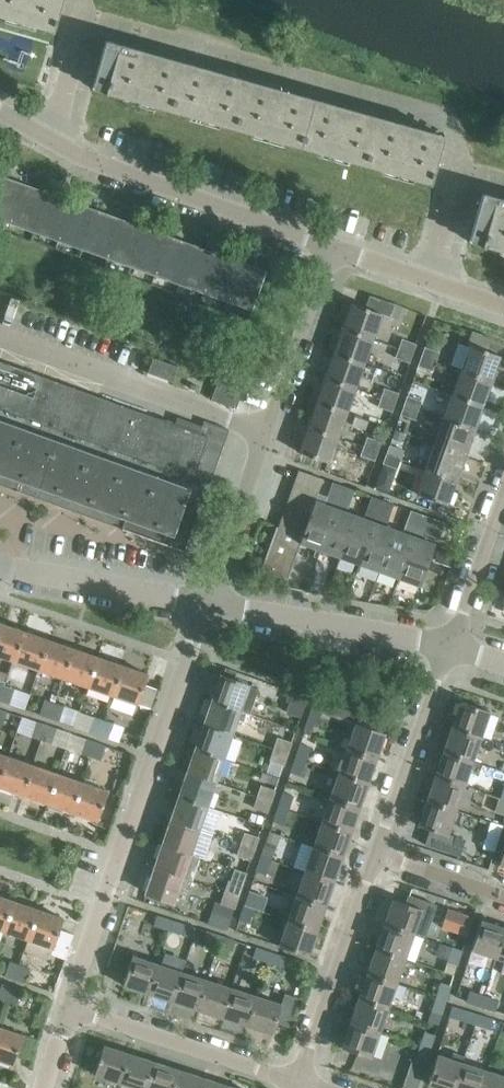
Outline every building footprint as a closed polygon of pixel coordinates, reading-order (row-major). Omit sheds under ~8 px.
[(51,31),(51,32),(53,32),(62,0),(0,0),(0,17),(51,31)] [(92,88),(106,92),(118,49),(104,45),(92,88)] [(118,49),(106,92),(105,93),(107,94),(108,93),(428,183),(428,184),(430,185),(443,140),(442,140),(441,140),(437,139),(118,49)] [(9,223),(23,183),(0,175),(0,220),(9,223)] [(9,223),(33,231),(47,192),(23,183),(9,223)] [(33,231),(57,240),(72,201),(47,192),(33,231)] [(481,198),(469,241),(482,245),(494,202),(481,198)] [(57,240),(82,249),(96,209),(72,201),(57,240)] [(494,202),(482,245),(503,251),(503,205),(494,202)] [(82,249),(106,258),(120,218),(96,209),(82,249)] [(106,258),(131,266),(145,227),(120,218),(106,258)] [(131,266),(155,275),(169,236),(145,227),(131,266)] [(155,275),(179,284),(193,244),(169,236),(155,275)] [(179,284),(204,293),(218,253),(193,244),(179,284)] [(204,293),(228,301),(242,262),(218,253),(204,293)] [(242,262),(228,301),(252,310),(266,271),(242,262)] [(351,302),(342,327),(373,338),(382,313),(390,316),(394,303),(370,294),(365,307),(351,302)] [(394,303),(390,316),(397,319),(401,306),(394,303)] [(342,327),(334,352),(364,363),(373,338),(342,327)] [(470,345),(461,369),(492,380),(500,355),(488,351),(492,339),(472,331),(468,344),(470,345)] [(402,338),(399,348),(413,353),(416,344),(402,338)] [(424,347),(421,356),(436,361),(439,352),(424,347)] [(413,353),(399,348),(395,357),(409,362),(413,353)] [(334,352),(325,377),(355,388),(364,363),(334,352)] [(436,361),(421,356),(418,365),(432,370),(436,361)] [(177,366),(152,357),(147,372),(172,381),(177,366)] [(6,473),(38,484),(37,487),(39,487),(40,485),(71,497),(70,499),(72,499),(73,497),(105,509),(104,511),(106,511),(107,509),(138,521),(137,523),(139,523),(140,521),(172,533),(171,534),(172,535),(173,536),(183,509),(182,508),(190,486),(206,492),(207,491),(206,490),(209,480),(210,480),(211,478),(210,478),(214,467),(215,468),(216,466),(214,465),(218,455),(219,455),(220,453),(219,453),(223,442),(224,443),(225,441),(223,440),(227,430),(228,430),(229,429),(204,421),(200,433),(0,361),(0,471),(4,472),(3,474),(5,475),(6,473)] [(220,375),(246,384),(246,383),(245,383),(249,372),(250,373),(251,372),(225,362),(220,375)] [(461,369),(452,394),(483,405),(492,380),(461,369)] [(216,387),(242,397),(242,395),(241,395),(244,385),(246,385),(246,384),(220,375),(216,387)] [(325,377),(316,402),(347,413),(355,388),(325,377)] [(216,387),(211,400),(237,409),(237,408),(236,408),(240,397),(241,398),(242,397),(216,387)] [(384,388),(381,397),(395,402),(399,393),(384,388)] [(439,418),(443,419),(474,430),(483,405),(452,394),(447,409),(443,408),(439,418)] [(407,396),(404,405),(418,410),(421,401),(407,396)] [(395,402),(381,397),(378,406),(392,411),(395,402)] [(316,402),(307,427),(338,438),(347,413),(316,402)] [(418,410),(404,405),(400,414),(415,419),(418,410)] [(355,416),(353,424),(366,429),(369,420),(355,416)] [(474,430),(443,419),(435,444),(465,455),(474,430)] [(338,438),(307,427),(299,452),(329,462),(338,438)] [(396,430),(394,439),(402,441),(405,433),(396,430)] [(367,437),(363,446),(378,451),(381,442),(367,437)] [(426,468),(426,469),(456,480),(465,455),(435,444),(429,459),(425,458),(422,467),(426,468)] [(390,445),(386,454),(400,459),(404,450),(390,445)] [(378,451),(363,446),(360,455),(375,460),(378,451)] [(400,459),(386,454),(383,463),(397,469),(400,459)] [(456,480),(426,469),(417,494),(410,491),(408,498),(426,505),(429,498),(447,505),(456,480)] [(293,481),(319,490),(323,479),(298,470),(297,470),(297,471),(298,471),(294,480),(293,480),(293,481)] [(315,501),(315,500),(319,490),(293,481),(293,482),(294,482),(290,491),(289,491),(289,492),(315,501)] [(300,543),(320,550),(343,486),(332,482),(324,504),(315,500),(315,501),(311,512),(306,524),(302,536),(300,543)] [(320,550),(340,557),(355,515),(346,512),(354,490),(343,486),(320,550)] [(311,512),(315,501),(289,492),(289,493),(290,493),(286,502),(285,502),(285,503),(311,512)] [(340,557),(359,564),(382,500),(371,496),(364,518),(355,515),(340,557)] [(359,564),(379,571),(394,529),(386,526),(393,504),(382,500),(359,564)] [(281,514),(281,515),(306,524),(311,512),(285,503),(285,504),(286,504),(282,514),(281,514)] [(379,571),(399,578),(422,514),(411,510),(403,532),(394,529),(379,571)] [(422,514),(399,578),(419,585),(434,543),(425,540),(433,518),(422,514)] [(277,525),(277,526),(302,536),(306,524),(281,515),(280,516),(281,517),(278,526),(277,525)] [(287,577),(300,543),(302,536),(277,526),(276,527),(277,528),(274,538),(272,537),(272,538),(273,539),(263,569),(287,577)] [(443,546),(440,554),(453,559),(456,551),(443,546)] [(13,660),(23,631),(0,623),(0,666),(8,668),(11,660),(13,660)] [(13,660),(38,669),(48,639),(23,631),(13,660)] [(38,669),(63,678),(73,648),(48,639),(38,669)] [(63,678),(88,686),(98,657),(73,648),(63,678)] [(110,694),(112,695),(123,665),(98,657),(88,686),(102,691),(101,695),(108,698),(110,694)] [(123,665),(112,695),(113,695),(111,700),(121,703),(122,698),(138,704),(148,674),(123,665)] [(5,685),(5,686),(10,675),(2,672),(0,676),(0,699),(5,685)] [(212,700),(240,710),(249,713),(258,688),(221,675),(212,700)] [(0,699),(0,700),(9,703),(14,689),(5,686),(5,685),(0,699)] [(40,714),(49,717),(54,703),(45,699),(40,714)] [(212,700),(204,724),(232,733),(240,710),(212,700)] [(291,700),(287,712),(300,716),(304,705),(291,700)] [(460,701),(452,726),(481,736),(490,711),(460,701)] [(54,703),(49,717),(59,720),(64,706),(54,703)] [(307,723),(316,726),(320,727),(325,713),(352,722),(355,714),(328,704),(325,703),(322,712),(312,708),(307,723)] [(89,731),(99,734),(104,720),(108,706),(103,704),(99,718),(94,717),(89,731)] [(104,720),(99,734),(108,738),(113,723),(104,720)] [(32,736),(42,740),(47,725),(37,722),(32,736)] [(356,723),(347,747),(376,758),(385,733),(356,723)] [(204,724),(195,748),(223,757),(232,733),(204,724)] [(47,725),(42,740),(51,743),(56,728),(47,725)] [(452,726),(443,751),(473,761),(481,736),(452,726)] [(278,738),(274,748),(288,753),(291,742),(278,738)] [(82,754),(91,757),(96,742),(86,739),(82,754)] [(96,742),(91,757),(100,760),(98,765),(110,769),(116,749),(96,742)] [(301,743),(296,758),(305,761),(310,747),(301,743)] [(347,747),(339,772),(368,782),(376,758),(347,747)] [(195,748),(187,772),(215,781),(223,757),(195,748)] [(288,753),(274,748),(270,760),(284,764),(288,753)] [(443,751),(435,776),(464,786),(473,761),(443,751)] [(23,794),(33,765),(8,756),(0,779),(0,786),(23,794)] [(305,761),(296,758),(290,772),(300,776),(305,761)] [(23,794),(48,803),(58,773),(33,765),(23,794)] [(187,772),(179,796),(207,806),(215,781),(187,772)] [(339,772),(330,797),(359,807),(368,782),(339,772)] [(48,803),(72,812),(83,782),(58,773),(48,803)] [(435,776),(427,800),(456,810),(464,786),(435,776)] [(83,782),(72,812),(97,820),(108,791),(83,782)] [(262,785),(258,796),(271,801),(275,790),(262,785)] [(284,792),(278,807),(288,810),(293,795),(284,792)] [(179,796),(170,820),(198,830),(207,806),(179,796)] [(271,801),(258,796),(254,807),(267,812),(271,801)] [(330,797),(322,822),(351,832),(359,807),(330,797)] [(500,798),(496,812),(503,815),(503,799),(500,798)] [(456,810),(427,800),(418,825),(447,835),(456,810)] [(288,810),(278,807),(273,821),(283,824),(288,810)] [(242,816),(260,822),(261,818),(243,812),(242,816)] [(170,820),(162,844),(190,854),(198,830),(170,820)] [(322,822),(313,846),(342,856),(351,832),(322,822)] [(245,833),(241,845),(254,849),(258,838),(245,833)] [(484,847),(494,851),(499,836),(489,833),(484,847)] [(266,842),(261,856),(271,859),(276,845),(266,842)] [(162,844),(154,868),(191,881),(199,857),(190,854),(162,844)] [(254,849),(241,845),(237,855),(251,860),(254,849)] [(313,846),(305,871),(334,881),(342,856),(313,846)] [(271,859),(261,856),(256,871),(265,874),(271,859)] [(191,881),(154,868),(145,892),(173,902),(179,886),(188,889),(191,881)] [(305,871),(296,896),(325,906),(334,881),(305,871)] [(229,881),(225,893),(238,897),(244,880),(235,877),(233,882),(229,881)] [(249,890),(244,905),(254,908),(259,894),(249,890)] [(238,897),(225,893),(221,903),(211,899),(205,916),(226,924),(232,907),(234,907),(238,897)] [(414,934),(424,937),(435,904),(408,895),(405,903),(393,899),(384,924),(414,934)] [(3,930),(14,901),(0,896),(0,929),(3,930)] [(296,896),(288,920),(317,930),(325,906),(296,896)] [(3,930),(28,939),(38,909),(14,901),(3,930)] [(254,908),(244,905),(240,919),(249,923),(254,908)] [(38,909),(28,939),(53,948),(63,918),(38,909)] [(447,909),(441,927),(467,935),(473,917),(447,909)] [(154,925),(168,930),(171,920),(157,915),(154,925)] [(171,920),(168,930),(183,934),(186,925),(171,920)] [(317,930),(288,920),(279,945),(308,955),(317,930)] [(497,957),(503,935),(503,927),(481,920),(471,949),(497,957)] [(384,924),(376,948),(405,958),(414,934),(384,924)] [(203,941),(218,946),(221,936),(206,931),(203,941)] [(457,933),(452,947),(461,951),(466,936),(457,933)] [(221,936),(218,946),(232,950),(235,940),(221,936)] [(267,962),(270,952),(256,947),(252,957),(258,959),(255,969),(264,972),(267,962)] [(461,951),(452,947),(447,962),(457,965),(461,951)] [(376,948),(367,973),(396,983),(397,982),(405,985),(408,976),(400,974),(405,958),(376,948)] [(285,957),(270,952),(267,962),(281,967),(285,957)] [(123,985),(148,993),(157,964),(132,956),(123,985)] [(5,975),(14,978),(19,964),(10,961),(5,975)] [(19,964),(14,978),(42,988),(46,977),(28,970),(28,967),(19,964)] [(148,993),(173,1001),(182,972),(157,964),(148,993)] [(173,1001),(197,1009),(207,980),(182,972),(173,1001)] [(367,973),(359,998),(388,1008),(396,983),(367,973)] [(197,1009),(222,1017),(232,988),(207,980),(197,1009)] [(441,982),(436,997),(446,1000),(450,985),(441,982)] [(7,1001),(12,987),(2,983),(0,989),(0,999),(7,1001)] [(12,987),(7,1001),(15,1004),(21,990),(12,987)] [(222,1017),(247,1025),(257,996),(232,988),(222,1017)] [(466,1001),(481,1006),(484,996),(469,991),(466,1001)] [(298,996),(285,992),(281,1004),(276,1021),(289,1025),(298,996)] [(257,996),(247,1025),(272,1033),(276,1021),(281,1004),(257,996)] [(484,996),(481,1006),(495,1011),(498,1001),(484,996)] [(446,1000),(436,997),(432,1011),(434,1012),(441,1014),(446,1000)] [(359,998),(350,1023),(379,1033),(388,1008),(359,998)] [(461,1019),(475,1024),(478,1014),(464,1009),(461,1019)] [(432,1011),(428,1022),(438,1025),(441,1014),(434,1012),(432,1011)] [(478,1014),(475,1024),(489,1028),(493,1019),(478,1014)] [(379,1033),(350,1023),(342,1047),(371,1057),(379,1033)] [(13,1064),(23,1035),(0,1027),(0,1060),(13,1064)] [(424,1031),(420,1046),(429,1049),(434,1034),(424,1031)] [(94,1074),(119,1082),(128,1054),(104,1046),(94,1074)] [(420,1046),(415,1060),(425,1064),(429,1049),(420,1046)] [(442,1087),(454,1087),(462,1062),(462,1063),(464,1056),(453,1052),(451,1059),(437,1054),(428,1084),(442,1087)] [(136,1087),(145,1087),(153,1062),(128,1054),(119,1082),(136,1087)] [(412,1059),(402,1087),(416,1087),(425,1064),(415,1060),(412,1059)] [(178,1070),(153,1062),(145,1087),(172,1087),(178,1070)] [(487,1070),(462,1063),(462,1062),(454,1087),(481,1087),(487,1070)] [(203,1078),(178,1070),(172,1087),(200,1087),(203,1078)] [(487,1070),(481,1087),(503,1087),(503,1076),(487,1070)] [(228,1086),(203,1078),(200,1087),(227,1087),(228,1086)]
